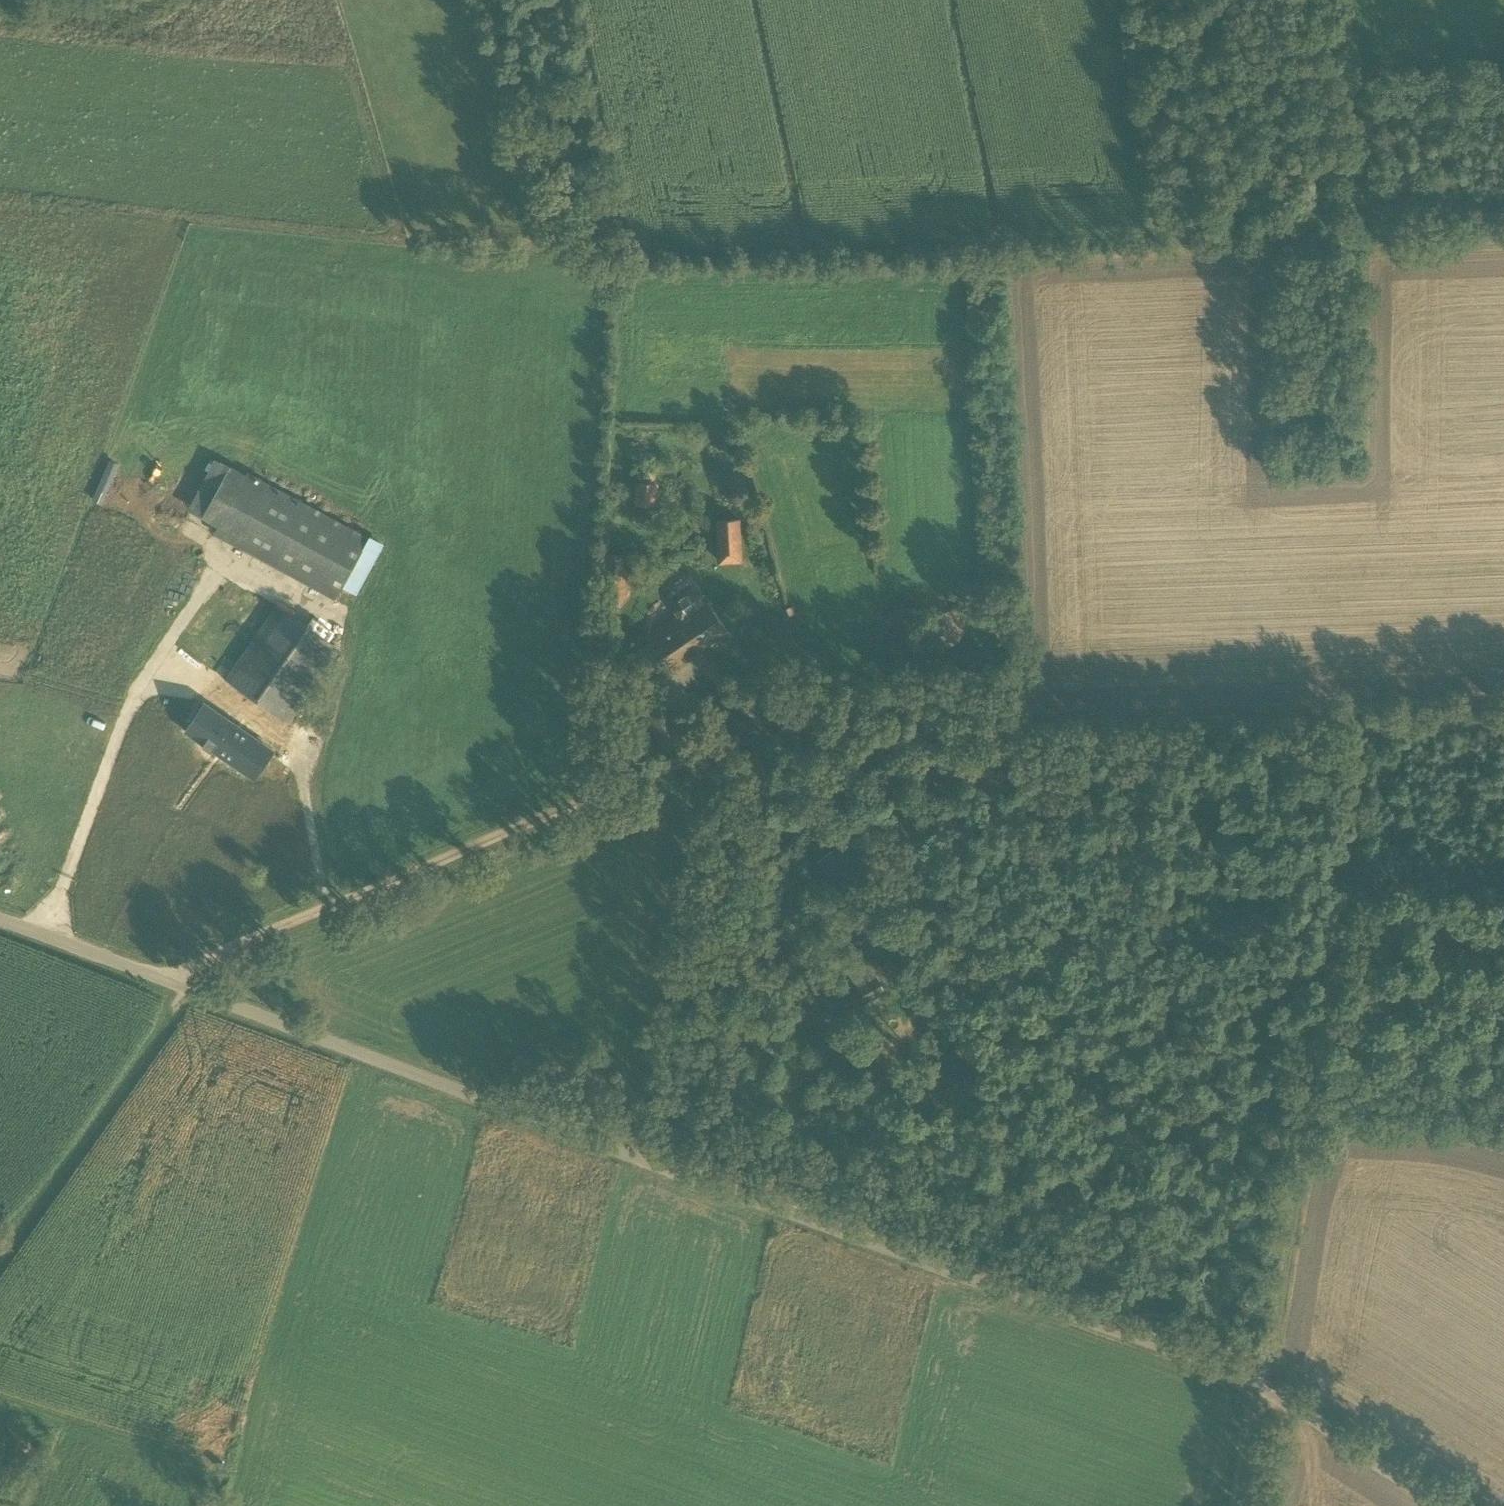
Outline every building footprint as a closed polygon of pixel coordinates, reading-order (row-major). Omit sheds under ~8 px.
[(202,518),(218,527),(215,534),(335,599),(368,538),(248,473),(237,493),(220,484),(202,518)] [(636,482),(635,504),(658,506),(659,483),(636,482)] [(741,518),(715,520),(718,564),(744,562),(741,518)] [(67,641),(125,679),(204,557),(172,536),(165,545),(160,542),(130,588),(110,575),(67,641)] [(675,609),(679,616),(647,638),(654,647),(634,660),(649,682),(727,629),(702,594),(689,593),(677,601),(675,609)] [(276,606),(215,694),(279,737),(339,649),(276,606)] [(203,704),(185,732),(199,741),(204,744),(202,746),(211,751),(212,749),(220,755),(242,769),(250,757),(251,758),(253,754),(252,754),(260,741),(203,704)] [(204,795),(208,807),(225,801),(221,790),(204,795)] [(820,860),(836,879),(861,859),(845,840),(820,860)] [(849,988),(860,1007),(893,988),(874,954),(857,964),(866,979),(849,988)]
